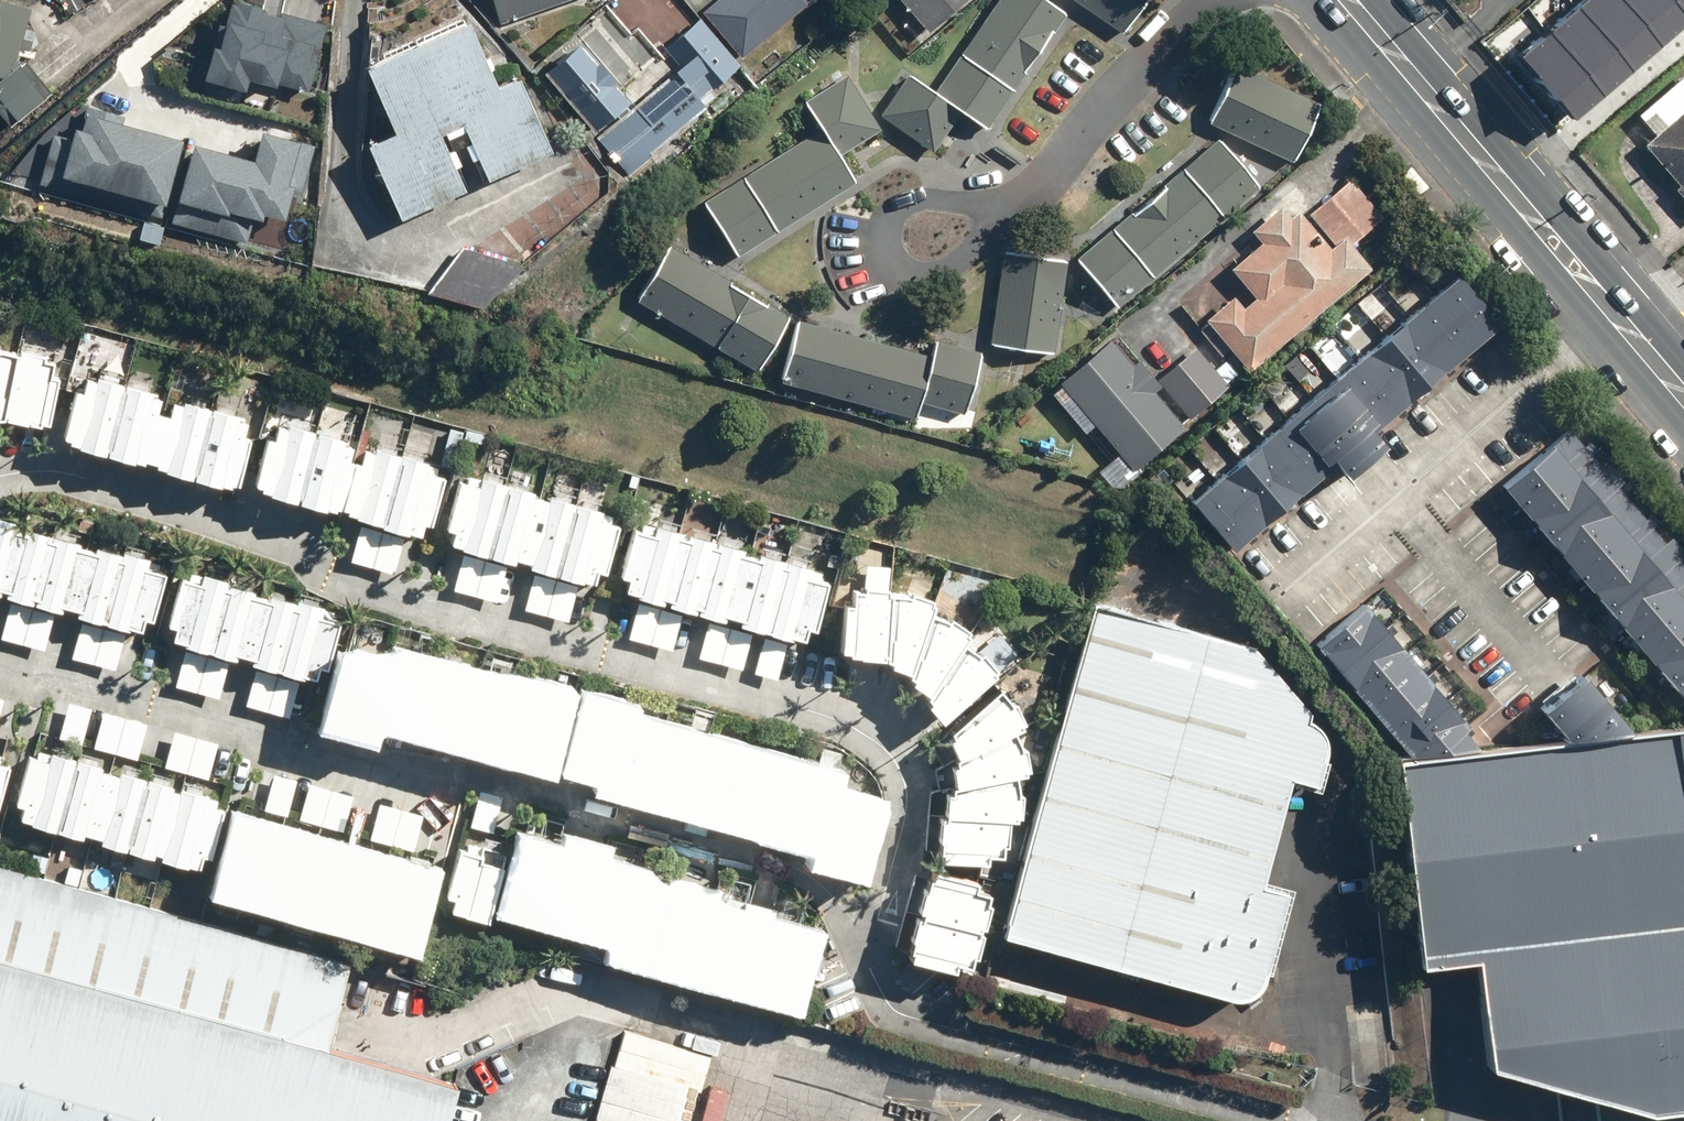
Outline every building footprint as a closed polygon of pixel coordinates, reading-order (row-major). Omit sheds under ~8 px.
[(496,27),(572,0),(486,0),(496,27)] [(698,13),(739,60),(801,7),(794,0),(712,0),(698,13)] [(880,116),(934,152),(962,111),(988,129),(1067,13),(1047,0),(996,0),(934,91),(908,74),(880,116)] [(927,32),(964,0),(900,0),(927,32)] [(1121,33),(1143,0),(1073,0),(1121,33)] [(1505,52),(1567,125),(1683,27),(1683,0),(1568,0),(1505,52)] [(219,25),(205,81),(247,91),(249,82),(307,97),(325,26),(233,2),(227,27),(219,25)] [(7,130),(48,94),(20,61),(7,71),(24,12),(0,5),(0,122),(7,130)] [(457,21),(354,72),(385,137),(358,149),(394,226),(457,196),(430,139),(453,128),(480,186),(545,155),(510,81),(488,92),(457,21)] [(679,67),(594,140),(626,177),(714,101),(706,91),(735,66),(697,22),(664,50),(679,67)] [(572,48),(538,76),(586,133),(620,104),(605,86),(608,84),(590,63),(587,66),(572,48)] [(822,127),(704,200),(738,255),(857,182),(841,155),(883,130),(849,75),(805,101),(822,127)] [(1293,75),(1076,259),(1118,308),(1339,126),(1293,75)] [(1634,118),(1651,137),(1639,148),(1675,189),(1671,193),(1683,208),(1683,75),(1634,118)] [(56,131),(41,185),(160,219),(182,142),(122,125),(124,118),(86,107),(78,137),(56,131)] [(197,145),(175,219),(248,241),(258,209),(286,217),(293,194),(300,196),(316,144),(269,130),(259,164),(197,145)] [(1232,295),(1204,318),(1248,370),(1370,268),(1350,245),(1383,217),(1350,178),(1308,213),(1335,245),(1330,248),(1298,210),(1290,217),(1280,205),(1250,230),(1260,242),(1229,268),(1254,298),(1242,307),(1232,295)] [(670,245),(637,300),(756,370),(789,315),(670,245)] [(525,268),(464,248),(430,292),(428,294),(483,311),(525,268)] [(1002,254),(992,345),(1055,352),(1065,262),(1002,254)] [(1455,274),(1189,499),(1231,549),(1333,462),(1344,475),(1381,444),(1371,431),(1498,323),(1455,274)] [(797,320),(781,380),(915,417),(920,402),(964,415),(982,352),(935,339),(930,356),(797,320)] [(1206,337),(1156,379),(1190,418),(1239,376),(1206,337)] [(1077,424),(1087,416),(1132,470),(1184,427),(1153,390),(1159,386),(1137,359),(1131,364),(1109,338),(1058,381),(1061,384),(1051,393),(1077,424)] [(27,433),(28,429),(38,431),(49,383),(42,382),(46,365),(36,365),(37,361),(42,357),(17,352),(12,355),(11,359),(0,357),(0,428),(27,433)] [(72,398),(65,396),(51,444),(57,445),(56,448),(66,451),(65,455),(121,470),(122,467),(153,475),(152,478),(209,494),(209,491),(217,493),(218,490),(227,492),(242,444),(234,442),(238,428),(230,426),(232,420),(175,404),(173,410),(164,407),(160,422),(147,418),(150,404),(143,402),(145,396),(88,379),(77,385),(72,398)] [(264,446),(256,444),(242,491),(249,493),(248,495),(257,498),(256,501),(313,517),(314,514),(322,516),(323,514),(347,520),(346,523),(373,531),(373,532),(356,528),(345,563),(389,576),(401,538),(411,540),(415,528),(423,530),(436,483),(418,478),(421,467),(364,452),(356,456),(355,461),(352,470),(338,466),(341,453),(333,451),(335,443),(279,428),(277,436),(268,433),(264,446)] [(1500,485),(1683,702),(1683,568),(1667,548),(1566,430),(1500,485)] [(456,484),(450,486),(437,534),(444,537),(441,548),(454,551),(453,555),(459,556),(449,593),(492,605),(502,568),(506,569),(507,565),(522,569),(521,573),(529,575),(519,612),(564,625),(565,619),(578,622),(586,596),(573,592),(575,584),(586,587),(589,577),(598,580),(612,529),(592,523),(594,515),(542,500),(540,506),(525,501),(527,496),(464,478),(462,486),(456,484)] [(6,604),(0,627),(0,642),(41,653),(51,617),(53,617),(55,612),(70,617),(68,621),(78,624),(68,660),(112,672),(122,633),(134,636),(137,624),(144,626),(157,579),(139,574),(142,562),(114,554),(113,558),(87,551),(86,556),(73,552),(74,547),(17,531),(15,537),(10,536),(13,527),(0,523),(0,603),(6,604)] [(633,530),(625,534),(612,582),(619,584),(616,596),(628,599),(628,602),(634,604),(623,641),(667,653),(677,617),(654,611),(656,605),(661,606),(660,611),(704,623),(694,660),(738,672),(749,635),(760,639),(750,676),(773,683),(784,642),(796,645),(800,633),(807,636),(820,588),(802,583),(805,571),(752,557),(751,562),(736,558),(737,553),(680,537),(679,542),(673,541),(674,535),(639,526),(637,532),(633,530)] [(177,580),(171,583),(158,631),(165,633),(162,644),(175,648),(174,651),(180,653),(170,689),(214,701),(224,665),(227,666),(229,660),(245,664),(243,670),(251,672),(241,707),(287,720),(297,681),(308,684),(311,673),(319,675),(332,627),(313,622),(317,610),(289,602),(288,606),(262,599),(261,603),(246,599),(247,595),(220,587),(221,584),(185,574),(183,582),(177,580)] [(854,597),(842,597),(841,605),(833,610),(827,658),(835,659),(835,662),(851,664),(871,667),(878,669),(877,673),(895,680),(894,684),(900,687),(899,691),(914,702),(913,705),(917,709),(914,712),(929,729),(987,681),(985,678),(988,675),(974,657),(969,659),(955,649),(961,642),(958,639),(961,635),(942,622),(939,626),(932,623),(923,619),(928,611),(922,608),(923,604),(901,596),(900,600),(880,598),(880,594),(854,592),(854,597)] [(1089,601),(998,933),(1228,997),(1236,997),(1246,993),(1255,986),(1260,979),(1282,890),(1256,885),(1286,776),(1312,784),(1322,746),(1322,736),(1318,727),(1310,720),(1303,718),(1305,708),(1248,643),(1089,601)] [(1361,603),(1313,644),(1409,756),(1477,747),(1462,730),(1467,725),(1361,603)] [(359,741),(363,725),(368,725),(367,729),(441,749),(442,746),(455,750),(454,753),(488,762),(489,760),(492,760),(494,752),(497,752),(496,756),(529,765),(530,761),(538,763),(552,716),(544,714),(548,700),(538,697),(540,693),(544,690),(521,683),(515,687),(514,690),(490,684),(483,688),(483,692),(473,689),(469,702),(455,698),(459,685),(450,682),(451,678),(456,675),(432,668),(426,671),(425,676),(420,674),(421,670),(426,667),(403,660),(397,663),(396,668),(386,665),(382,679),(375,677),(373,677),(374,672),(379,669),(354,663),(349,666),(348,670),(337,667),(334,680),(327,678),(314,725),(322,727),(321,731),(359,741)] [(1579,672),(1538,710),(1562,738),(1627,730),(1579,672)] [(1003,709),(990,694),(937,738),(939,744),(936,747),(944,764),(941,764),(942,771),(939,773),(943,793),(938,794),(938,798),(933,800),(932,820),(928,824),(924,861),(928,861),(928,868),(978,870),(978,862),(993,862),(994,851),(998,851),(1003,849),(1004,827),(1008,827),(1007,823),(1012,824),(1016,819),(1018,796),(1009,800),(1009,795),(1008,782),(1017,781),(1017,777),(1027,771),(1022,749),(1012,754),(1006,738),(1014,735),(1012,731),(1022,723),(1012,704),(1003,709)] [(814,801),(817,786),(809,784),(810,780),(814,777),(790,771),(786,773),(784,778),(782,778),(783,775),(780,774),(781,769),(786,766),(764,760),(758,763),(757,767),(746,764),(742,778),(729,774),(733,760),(723,757),(724,754),(727,751),(705,744),(700,747),(699,750),(694,749),(695,745),(700,743),(676,735),(671,739),(670,742),(659,739),(655,753),(642,750),(646,736),(637,734),(639,726),(612,718),(615,711),(588,703),(586,711),(576,708),(572,721),(565,719),(551,767),(556,769),(555,772),(591,782),(590,787),(594,788),(593,791),(627,800),(628,798),(642,801),(641,804),(675,814),(676,811),(680,812),(679,815),(714,825),(715,822),(729,826),(728,828),(765,838),(764,842),(800,850),(801,848),(806,849),(803,864),(805,864),(804,868),(839,877),(841,872),(848,875),(862,828),(854,828),(858,813),(848,810),(850,806),(852,804),(853,803),(830,799),(825,800),(822,804),(814,801)] [(88,711),(64,705),(55,739),(78,746),(88,711)] [(144,726),(99,714),(89,750),(134,762),(144,726)] [(1393,757),(1417,966),(1473,959),(1486,1066),(1646,1112),(1683,1107),(1683,723),(1627,730),(1562,738),(1477,747),(1409,756),(1393,757)] [(214,745),(170,733),(160,770),(204,782),(214,745)] [(40,767),(20,762),(7,810),(14,812),(11,823),(23,826),(22,830),(75,844),(76,838),(94,843),(92,849),(145,863),(147,858),(154,860),(152,866),(179,873),(180,870),(191,873),(194,862),(200,863),(214,815),(197,810),(200,799),(173,791),(171,796),(164,794),(165,789),(112,774),(111,778),(93,774),(95,770),(43,755),(40,767)] [(293,783),(269,777),(260,812),(284,818),(293,783)] [(349,798),(306,786),(296,822),(339,834),(349,798)] [(499,799),(475,792),(465,829),(489,835),(499,799)] [(419,818),(375,806),(365,841),(409,853),(419,818)] [(232,831),(225,834),(212,882),(220,884),(216,898),(278,915),(279,910),(300,916),(298,920),(348,934),(350,930),(360,933),(359,937),(396,947),(400,934),(408,936),(421,887),(416,886),(419,874),(382,863),(380,868),(371,865),(372,861),(322,847),(321,850),(300,844),(301,841),(239,825),(237,832),(232,831)] [(453,854),(450,853),(437,901),(444,903),(440,917),(478,927),(498,854),(464,844),(462,851),(454,849),(453,854)] [(521,844),(512,851),(495,912),(498,913),(497,917),(520,924),(521,919),(534,923),(537,912),(576,923),(573,933),(585,937),(585,941),(607,948),(604,958),(608,959),(607,962),(630,969),(631,966),(643,970),(646,958),(686,970),(683,980),(694,983),(693,987),(715,993),(716,990),(720,991),(723,982),(744,988),(742,997),(757,1001),(756,1004),(780,1011),(781,1008),(785,1009),(804,943),(764,931),(768,917),(743,910),(740,921),(709,912),(712,900),(665,886),(660,901),(628,891),(633,874),(598,864),(600,857),(555,844),(551,860),(541,857),(543,850),(521,844)] [(450,1081),(327,1047),(338,1007),(351,961),(0,862),(0,1120),(439,1120),(450,1081)] [(970,887),(922,878),(920,885),(915,884),(906,917),(910,919),(908,925),(905,924),(895,959),(898,960),(896,967),(942,981),(945,972),(958,976),(962,964),(966,965),(973,942),(969,940),(971,933),(976,934),(983,912),(977,911),(981,900),(967,896),(970,887)] [(608,1067),(592,1120),(687,1120),(695,1092),(608,1067)]
